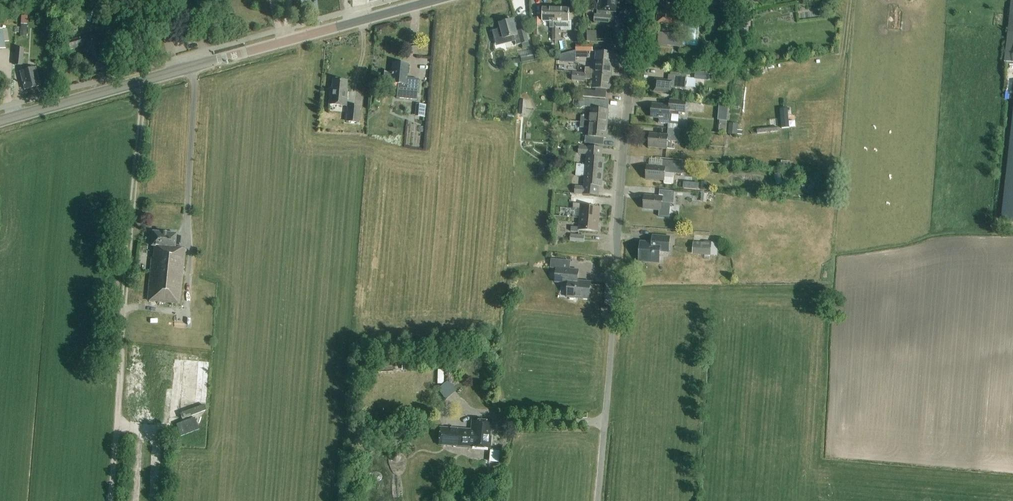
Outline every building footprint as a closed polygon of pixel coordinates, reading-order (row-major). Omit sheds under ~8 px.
[(75,13),(86,10),(84,0),(76,0),(72,1),(75,13)] [(618,0),(598,0),(597,11),(597,15),(595,15),(594,22),(609,23),(610,16),(607,16),(607,12),(616,13),(618,0)] [(668,0),(658,0),(658,1),(657,23),(663,23),(663,25),(676,26),(678,2),(668,1),(668,0)] [(1005,62),(1012,63),(1012,0),(1005,62)] [(556,28),(556,9),(543,8),(542,21),(550,22),(550,28),(553,28),(552,40),(559,40),(559,29),(559,28),(556,28)] [(569,22),(569,9),(556,9),(556,28),(559,28),(559,29),(561,29),(561,31),(571,31),(572,22),(569,22)] [(625,19),(615,18),(614,38),(619,39),(621,24),(624,24),(625,19)] [(523,48),(529,46),(528,42),(528,40),(525,31),(525,30),(519,32),(517,32),(513,20),(500,24),(504,39),(514,36),(517,45),(522,44),(523,48)] [(748,34),(749,21),(738,21),(738,33),(748,34)] [(525,31),(528,40),(533,39),(531,30),(525,31)] [(591,42),(591,31),(583,32),(583,42),(591,42)] [(657,45),(683,48),(684,35),(658,33),(657,45)] [(107,67),(104,56),(106,56),(100,34),(93,36),(93,35),(68,41),(70,50),(82,46),(86,61),(88,61),(91,72),(107,67)] [(14,65),(23,66),(24,49),(15,48),(14,65)] [(575,62),(575,53),(575,51),(560,56),(560,62),(575,62)] [(586,68),(585,73),(612,76),(613,62),(595,60),(595,69),(590,68),(586,68)] [(392,64),(392,73),(385,73),(385,71),(384,71),(383,83),(384,83),(384,82),(398,84),(397,98),(417,100),(419,79),(407,78),(408,65),(392,64)] [(40,86),(35,68),(20,72),(25,90),(40,86)] [(671,69),(671,75),(669,75),(668,81),(655,80),(654,91),(672,93),(673,88),(685,90),(687,77),(681,76),(682,71),(671,69)] [(572,72),(571,81),(584,82),(585,74),(572,72)] [(593,89),(596,89),(596,92),(584,91),(583,97),(606,99),(607,90),(611,90),(612,76),(585,73),(584,79),(589,80),(589,79),(594,80),(593,89)] [(329,105),(346,106),(347,90),(346,90),(347,81),(333,80),(332,89),(331,89),(329,105)] [(609,110),(608,110),(609,102),(583,99),(582,98),(578,98),(574,101),(574,105),(577,108),(581,109),(583,107),(591,107),(590,117),(586,117),(586,116),(581,116),(581,122),(608,124),(609,110)] [(526,115),(527,101),(520,100),(519,115),(526,115)] [(678,126),(679,112),(685,113),(686,101),(671,100),(670,106),(653,104),(651,117),(659,118),(658,124),(678,126)] [(426,105),(416,104),(414,116),(425,117),(426,105)] [(345,122),(359,123),(360,107),(347,106),(345,122)] [(606,138),(608,124),(581,122),(580,128),(585,128),(589,128),(589,136),(585,136),(585,143),(603,145),(604,138),(606,138)] [(737,134),(738,124),(729,123),(728,134),(737,134)] [(726,134),(727,126),(717,125),(716,133),(726,134)] [(668,141),(679,142),(680,130),(668,129),(667,136),(650,134),(649,147),(667,149),(668,141)] [(577,164),(576,170),(603,173),(604,158),(603,158),(604,149),(579,146),(579,154),(587,155),(586,166),(582,165),(577,164)] [(1005,224),(1012,225),(1012,148),(1005,224)] [(682,174),(683,162),(662,160),(662,167),(647,166),(646,179),(664,180),(664,184),(673,185),(674,174),(682,174)] [(602,187),(603,173),(576,170),(576,176),(581,176),(585,176),(584,185),(584,187),(576,187),(575,194),(598,196),(599,187),(602,187)] [(662,203),(674,204),(675,191),(660,190),(659,197),(645,196),(644,209),(662,210),(662,203)] [(580,218),(599,220),(600,208),(581,206),(582,204),(574,203),(573,208),(581,209),(580,218)] [(599,220),(580,218),(579,227),(572,227),(571,231),(579,232),(579,230),(598,232),(599,220)] [(176,234),(153,232),(151,246),(155,246),(154,258),(152,258),(148,301),(179,304),(185,249),(175,248),(176,234)] [(570,242),(584,243),(585,236),(571,235),(570,242)] [(641,242),(639,260),(639,262),(659,263),(660,252),(668,252),(670,237),(653,236),(653,243),(641,242)] [(710,256),(717,256),(718,244),(712,243),(712,242),(704,242),(704,243),(693,242),(692,255),(710,256)] [(578,270),(570,270),(571,261),(551,260),(550,268),(557,268),(555,282),(568,283),(567,297),(569,297),(570,299),(574,299),(575,298),(589,299),(591,282),(578,281),(578,270)] [(187,329),(181,402),(206,403),(211,331),(187,329)] [(401,370),(413,370),(413,361),(401,362),(401,370)] [(448,398),(458,389),(449,379),(439,389),(448,398)] [(181,437),(199,430),(195,418),(176,425),(181,437)] [(469,447),(490,448),(492,422),(472,421),(471,430),(440,428),(439,445),(456,446),(456,447),(469,448),(469,447)] [(491,448),(491,460),(501,461),(501,449),(491,448)] [(502,467),(487,465),(485,474),(500,476),(502,467)] [(155,476),(150,475),(149,482),(155,483),(154,487),(160,488),(162,469),(156,468),(155,476)]
